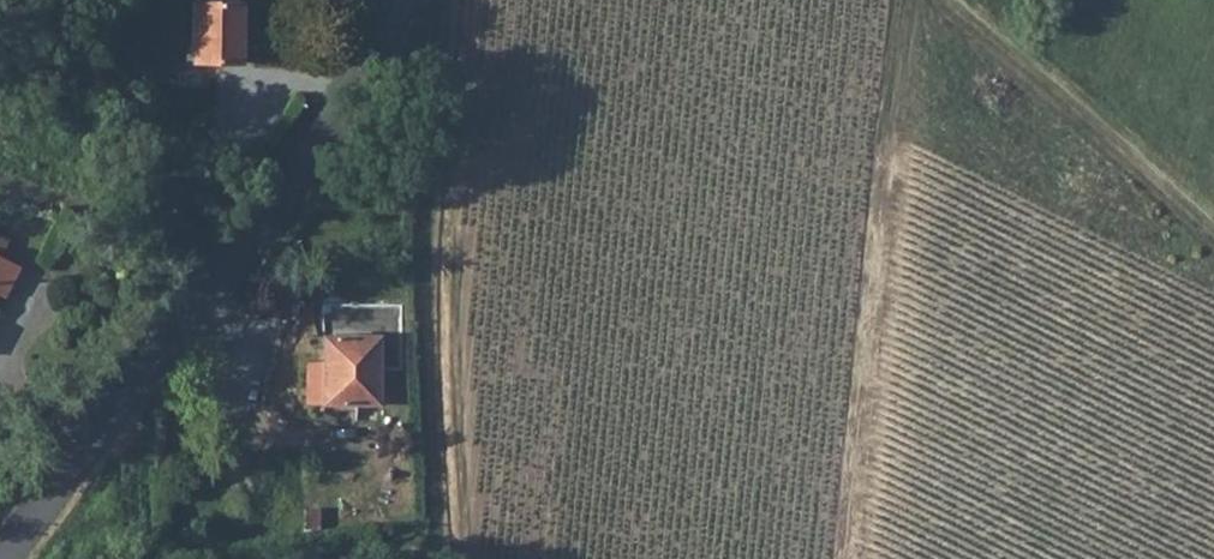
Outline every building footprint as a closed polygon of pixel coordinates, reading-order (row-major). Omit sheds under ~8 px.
[(240,57),(240,0),(191,0),(192,57),(240,57)] [(8,290),(21,262),(0,252),(0,286),(8,290)] [(328,352),(330,353),(329,396),(383,397),(384,327),(328,327),(328,352)]
